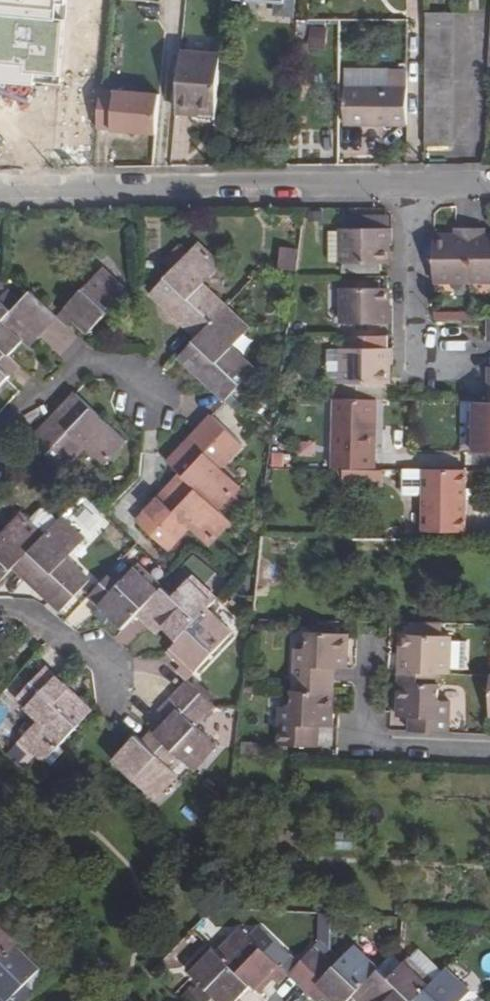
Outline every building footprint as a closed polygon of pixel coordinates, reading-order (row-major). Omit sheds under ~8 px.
[(62,83),(71,0),(0,0),(0,83),(62,83)] [(423,145),(451,147),(452,13),(424,12),(423,145)] [(217,116),(222,57),(182,53),(176,112),(217,116)] [(408,87),(408,70),(390,70),(390,87),(408,87)] [(345,123),(408,125),(408,87),(390,87),(346,87),(345,123)] [(110,131),(156,136),(159,98),(114,94),(110,131)] [(347,217),(347,229),(389,229),(389,216),(347,217)] [(434,237),(434,280),(471,281),(470,228),(455,228),(455,237),(434,237)] [(471,281),(489,280),(489,237),(486,237),(485,228),(470,228),(471,281)] [(342,263),(342,264),(381,264),(388,264),(388,245),(392,245),(392,229),(389,229),(347,229),(342,229),(342,232),(342,263)] [(342,263),(342,232),(329,232),(329,263),(342,263)] [(152,292),(198,336),(228,305),(205,282),(221,265),(198,243),(152,292)] [(294,270),(296,251),(282,249),(279,268),(294,270)] [(73,320),(88,335),(126,293),(102,269),(57,317),(66,327),(73,320)] [(381,289),(381,281),(342,281),(342,289),(381,289)] [(388,309),(388,289),(381,289),(342,289),(343,324),(367,324),(393,324),(393,308),(388,309)] [(20,300),(48,327),(57,317),(29,290),(20,300)] [(9,356),(22,342),(27,348),(48,327),(20,300),(10,310),(0,301),(0,347),(9,356)] [(180,357),(226,401),(256,370),(233,348),(252,328),(228,305),(198,336),(180,357)] [(393,336),(393,324),(367,324),(367,336),(387,336),(393,336)] [(354,349),(387,349),(387,336),(367,336),(354,337),(354,349)] [(13,377),(21,367),(9,356),(0,347),(0,390),(13,377)] [(343,382),(343,349),(330,349),(330,383),(343,382)] [(376,452),(378,400),(389,400),(388,364),(393,364),(393,349),(387,349),(354,349),(343,349),(343,382),(343,384),(337,384),(337,399),(334,399),(333,450),(376,452)] [(85,448),(106,467),(128,443),(76,395),(33,441),(64,470),(85,448)] [(476,402),(475,447),(489,447),(489,402),(476,402)] [(181,475),(219,510),(242,486),(223,468),(244,446),(213,417),(168,463),(181,475)] [(384,482),(384,467),(345,466),(345,482),(384,482)] [(425,492),(424,529),(467,530),(468,497),(468,487),(468,468),(405,467),(405,492),(425,492)] [(190,530),(210,548),(233,523),(219,510),(181,475),(137,522),(169,553),(190,530)] [(13,568),(62,516),(42,497),(37,497),(3,531),(0,528),(0,582),(13,568)] [(13,568),(60,612),(90,580),(68,559),(90,537),(66,513),(62,516),(13,568)] [(87,599),(121,631),(134,618),(159,590),(135,567),(122,582),(111,572),(87,599)] [(160,630),(176,644),(209,609),(215,603),(188,578),(168,599),(159,590),(134,618),(154,636),(160,630)] [(179,671),(191,682),(235,634),(209,609),(176,644),(169,650),(184,666),(179,671)] [(401,656),(400,671),(441,673),(451,674),(452,636),(443,636),(444,622),(410,622),(410,634),(407,634),(406,656),(401,656)] [(296,650),(294,680),(327,682),(328,668),(335,669),(348,670),(349,636),(309,633),(308,651),(296,650)] [(40,759),(45,764),(93,714),(47,671),(18,701),(41,725),(24,743),(40,759)] [(441,673),(400,671),(400,682),(440,684),(441,673)] [(294,680),(293,680),(293,691),(333,693),(334,683),(327,682),(294,680)] [(179,693),(206,718),(216,707),(191,682),(179,693)] [(440,684),(400,682),(398,716),(411,716),(417,717),(417,731),(449,732),(451,701),(439,701),(440,684)] [(333,693),(293,691),(292,708),(280,707),(278,745),(311,747),(312,726),(319,727),(331,727),(333,693)] [(180,757),(194,771),(216,746),(197,728),(206,718),(179,693),(161,711),(166,718),(152,731),(180,757)] [(115,761),(156,800),(179,775),(171,767),(180,757),(152,731),(143,741),(138,736),(115,761)] [(40,759),(24,743),(10,757),(26,773),(40,759)] [(272,849),(281,850),(282,839),(273,838),(272,849)] [(218,873),(233,875),(235,862),(220,860),(218,873)] [(21,942),(0,922),(0,963),(21,942)] [(252,984),(259,992),(272,977),(279,983),(287,973),(297,963),(262,928),(251,939),(241,930),(219,953),(252,984)] [(36,995),(26,985),(44,965),(21,942),(0,963),(0,1000),(30,1000),(36,995)] [(200,1000),(236,1000),(252,984),(219,953),(211,945),(187,970),(202,984),(193,994),(200,1000)] [(287,973),(298,985),(325,956),(314,945),(297,963),(287,973)] [(324,1000),(347,1000),(348,1000),(352,997),(376,971),(352,948),(335,965),(325,956),(298,985),(316,1000),(319,1000),(321,998),(324,1000)] [(432,982),(409,960),(389,982),(376,971),(352,997),(356,1000),(414,1000),(432,982)] [(471,993),(446,969),(432,982),(414,1000),(463,1000),(471,993)]
